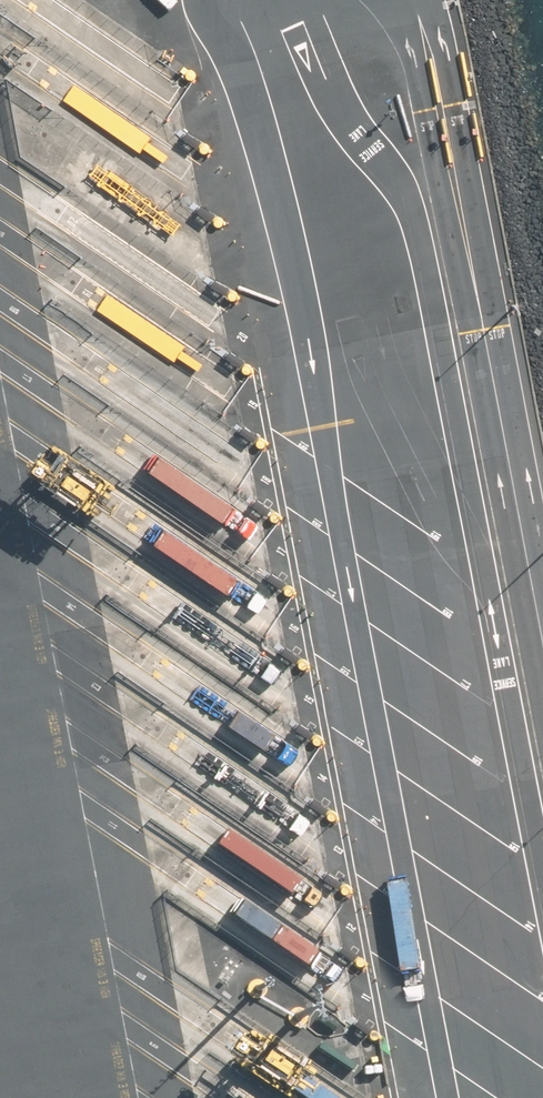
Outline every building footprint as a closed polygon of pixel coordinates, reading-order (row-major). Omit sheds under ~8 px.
[(196,141),(201,132),(186,123),(181,131),(196,141)] [(209,214),(214,206),(199,197),(194,205),(209,214)] [(223,288),(228,280),(212,271),(207,279),(223,288)] [(238,360),(243,352),(228,343),(223,351),(238,360)] [(256,436),(261,428),(245,419),(240,427),(256,436)] [(266,509),(271,501),(256,492),(251,500),(266,509)] [(279,583),(284,574),(268,565),(264,573),(279,583)] [(295,657),(300,649),(285,640),(280,648),(295,657)] [(309,731),(314,723),(299,714),(294,722),(309,731)] [(323,807),(328,799),(312,790),(308,798),(323,807)] [(337,882),(342,873),(327,864),(322,872),(337,882)] [(211,960),(230,973),(246,949),(227,937),(211,960)] [(351,957),(356,949),(341,940),(336,948),(351,957)] [(369,1029),(374,1021),(359,1012),(354,1020),(369,1029)]
